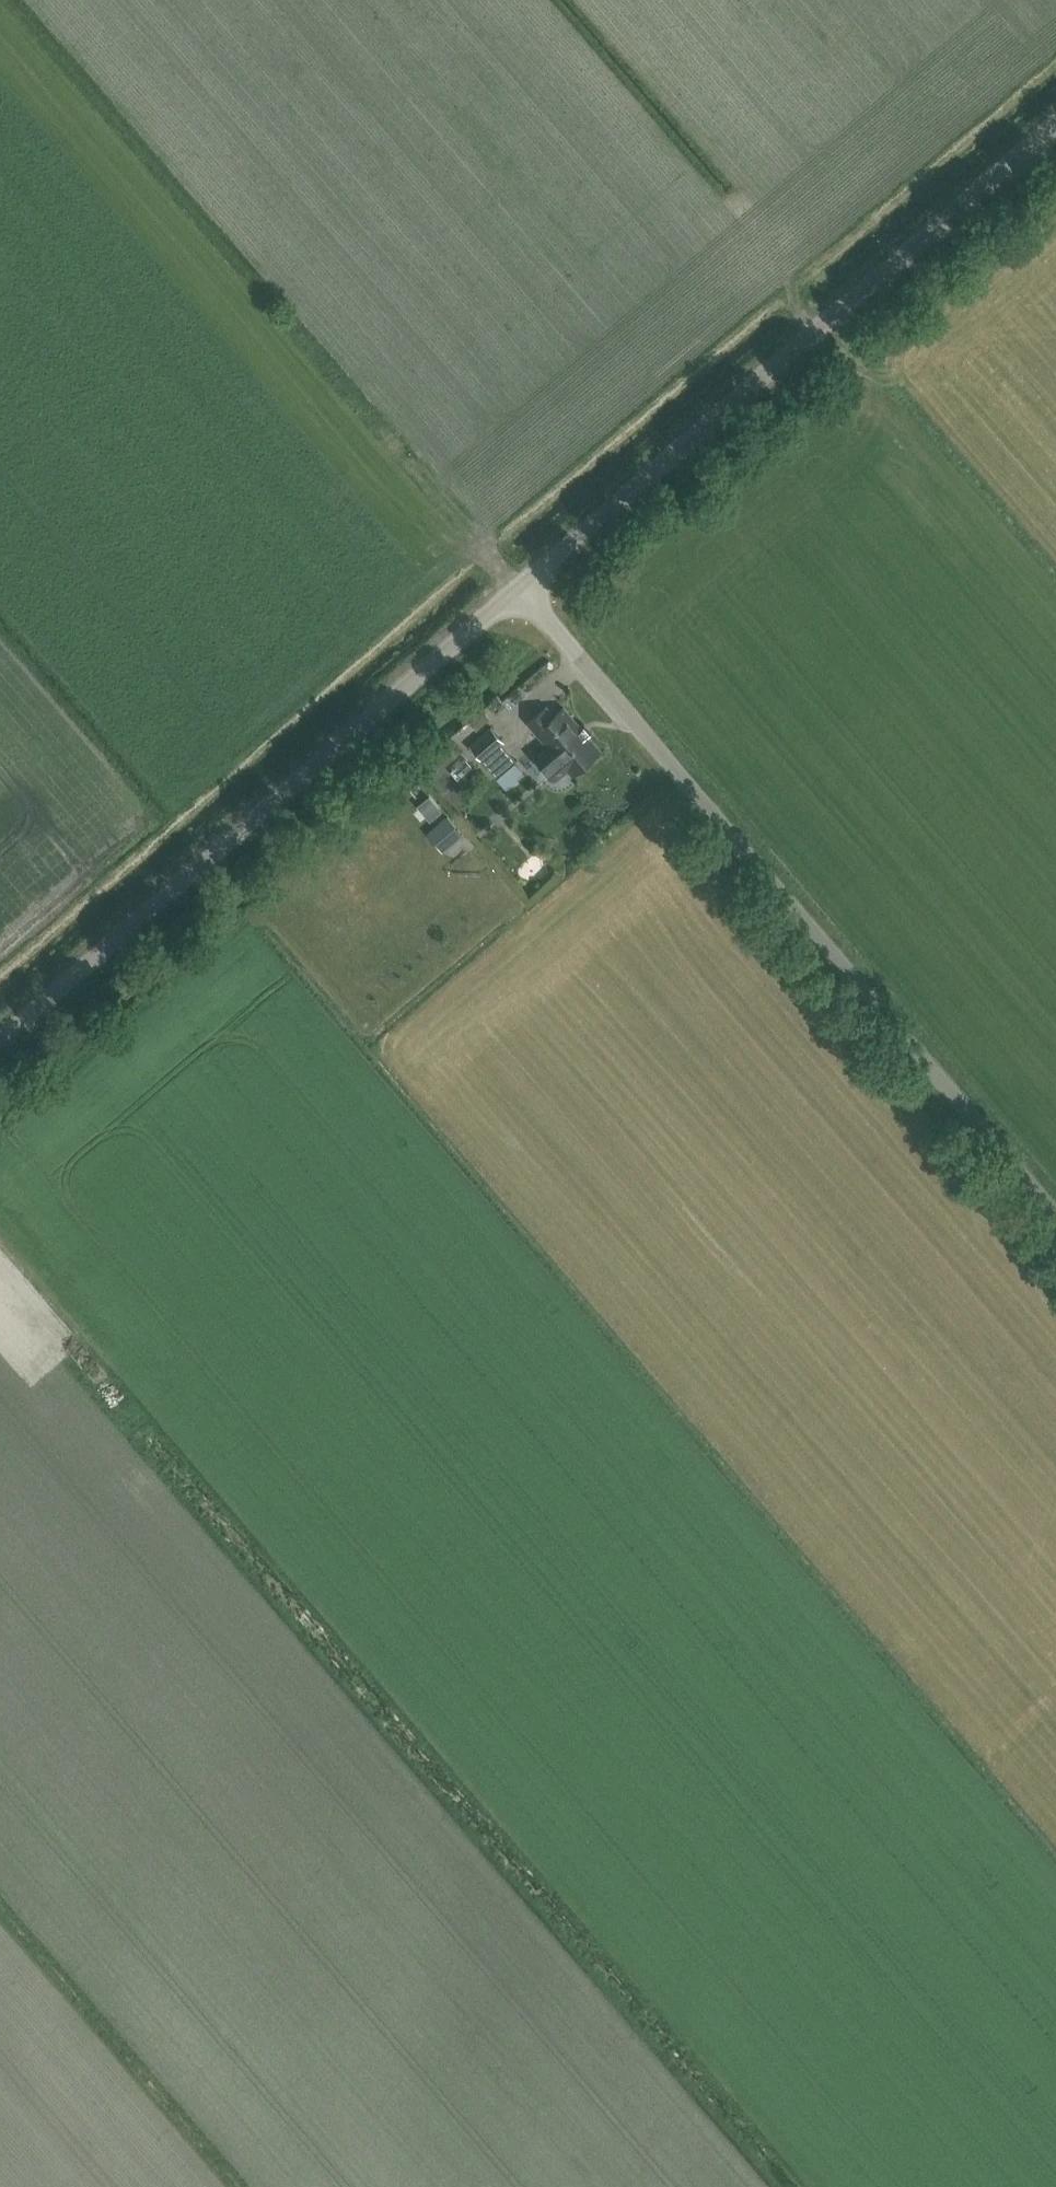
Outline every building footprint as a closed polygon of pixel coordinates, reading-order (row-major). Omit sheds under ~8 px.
[(572,774),(600,749),(563,706),(553,714),(545,705),(527,721),(547,745),(535,755),(555,779),(567,768),(572,774)] [(469,745),(481,760),(501,742),(503,740),(491,726),(469,745)] [(450,785),(475,763),(462,748),(437,769),(450,785)] [(500,771),(513,787),(529,773),(516,757),(500,771)] [(450,816),(437,836),(454,848),(467,827),(450,816)]
